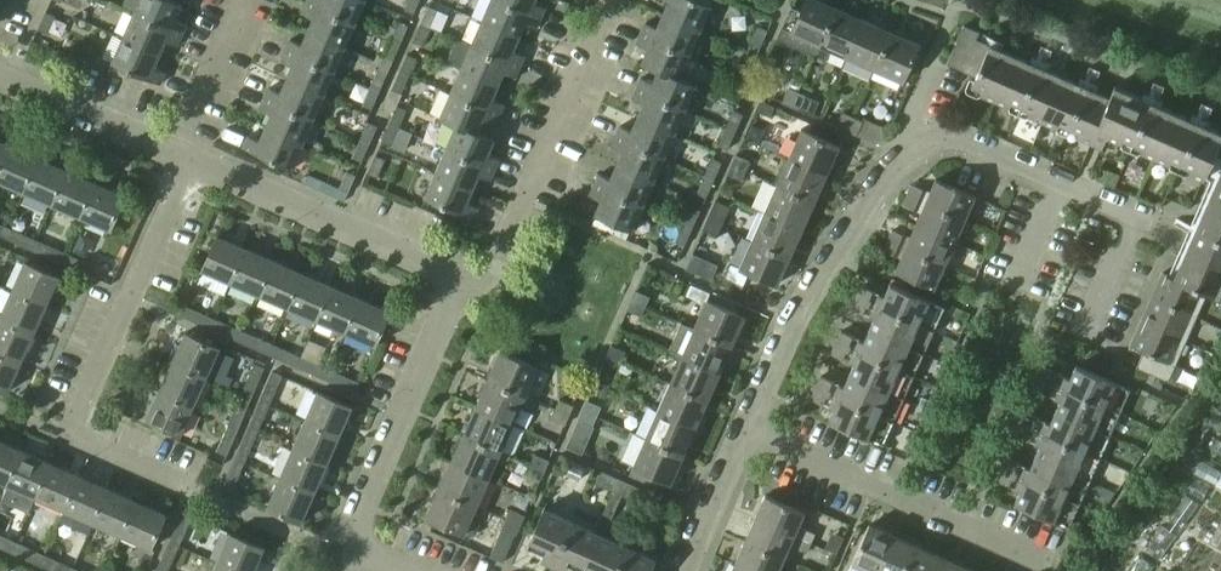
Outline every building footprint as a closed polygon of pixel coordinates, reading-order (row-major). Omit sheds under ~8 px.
[(134,13),(182,34),(187,24),(175,19),(182,4),(173,0),(140,0),(134,13)] [(355,23),(365,0),(307,0),(306,2),(355,23)] [(405,9),(414,13),(420,0),(409,0),(405,9)] [(518,36),(524,23),(536,28),(541,17),(501,0),(491,0),(482,20),(518,36)] [(541,17),(545,7),(533,2),(534,0),(501,0),(541,17)] [(669,0),(663,14),(699,30),(710,5),(699,0),(668,0),(669,0)] [(782,26),(791,30),(790,33),(810,42),(806,51),(815,55),(835,9),(814,0),(807,0),(802,10),(791,5),(782,26)] [(308,30),(345,46),(355,23),(306,2),(302,12),(313,17),(308,30)] [(428,6),(421,23),(430,27),(430,26),(437,10),(428,6)] [(835,9),(815,55),(826,60),(830,51),(832,52),(847,59),(864,22),(835,9)] [(46,11),(38,29),(47,33),(55,15),(46,11)] [(124,37),(160,53),(165,40),(177,45),(182,34),(134,13),(124,37)] [(645,22),(641,33),(689,54),(699,30),(663,14),(657,27),(645,22)] [(471,45),(520,66),(525,55),(513,50),(518,36),(482,20),(471,45)] [(392,38),(392,39),(401,43),(408,25),(399,21),(397,28),(392,38)] [(864,22),(847,59),(875,71),(891,34),(864,22)] [(421,23),(413,41),(422,45),(430,27),(421,23)] [(390,25),(386,35),(392,38),(396,27),(390,25)] [(954,51),(947,66),(976,79),(973,87),(982,91),(980,95),(997,103),(1017,56),(1001,49),(1005,42),(980,31),(973,28),(965,25),(956,44),(954,51)] [(758,26),(750,44),(760,48),(768,31),(758,26)] [(291,37),(286,49),(334,70),(345,46),(308,30),(303,42),(292,37),(291,37)] [(641,33),(636,43),(648,48),(641,63),(658,70),(678,79),(679,77),(689,54),(641,33)] [(891,34),(875,71),(903,83),(919,47),(891,34)] [(160,53),(124,37),(113,62),(161,83),(165,71),(154,66),(160,53)] [(392,39),(384,57),(393,61),(401,43),(392,39)] [(471,45),(461,68),(498,84),(503,71),(515,76),(520,66),(471,45)] [(286,49),(281,60),(293,65),(287,78),(323,94),(334,70),(286,49)] [(407,54),(399,71),(408,75),(416,58),(407,54)] [(1017,56),(997,103),(1009,108),(1011,103),(1030,111),(1028,116),(1031,118),(1043,123),(1063,77),(1048,70),(1045,68),(1029,62),(1017,56)] [(736,77),(746,81),(755,61),(744,57),(736,77)] [(461,69),(450,93),(499,114),(503,103),(492,98),(498,84),(461,68),(461,69)] [(378,69),(371,87),(380,91),(387,73),(378,69)] [(641,77),(636,88),(684,109),(695,84),(679,77),(678,79),(658,70),(653,82),(641,77)] [(399,71),(391,89),(401,93),(408,75),(399,71)] [(746,81),(736,77),(729,93),(739,97),(746,81)] [(760,77),(756,88),(771,95),(776,84),(760,77)] [(1063,77),(1043,123),(1057,129),(1059,124),(1078,132),(1076,137),(1092,144),(1098,131),(1118,86),(1114,85),(1109,97),(1095,91),(1093,90),(1077,83),(1063,77)] [(269,87),(265,97),(313,119),(323,94),(287,78),(281,92),(269,87)] [(1120,90),(1100,133),(1155,157),(1174,114),(1156,106),(1163,90),(1152,85),(1145,101),(1120,90)] [(371,87),(363,105),(372,109),(380,91),(371,87)] [(788,87),(782,102),(793,107),(800,92),(788,87)] [(638,117),(674,133),(684,109),(636,88),(632,99),(644,104),(638,117)] [(800,92),(793,107),(813,116),(820,101),(800,92)] [(450,93),(439,118),(456,125),(457,123),(477,131),(482,119),(484,120),(494,124),(499,114),(450,93)] [(265,97),(260,108),(271,113),(266,126),(302,143),(313,119),(265,97)] [(770,117),(774,107),(760,101),(756,110),(770,117)] [(397,105),(390,123),(399,127),(406,109),(397,105)] [(734,109),(726,128),(736,132),(744,114),(734,109)] [(848,132),(854,117),(843,112),(837,127),(848,132)] [(1155,157),(1170,163),(1172,159),(1191,167),(1189,171),(1202,177),(1220,134),(1220,132),(1207,126),(1205,125),(1189,118),(1175,112),(1155,157)] [(615,136),(663,157),(674,133),(638,117),(632,130),(620,125),(615,136)] [(854,117),(848,132),(857,136),(864,121),(854,117)] [(368,122),(360,139),(369,143),(377,125),(368,122)] [(390,123),(382,141),(391,145),(399,127),(390,123)] [(456,125),(446,148),(495,169),(499,158),(488,153),(492,143),(494,139),(477,131),(457,123),(456,125)] [(759,144),(765,129),(752,124),(746,138),(759,144)] [(248,135),(243,147),(291,168),(302,143),(266,126),(260,140),(248,135)] [(725,129),(718,145),(729,150),(736,132),(726,128),(725,129)] [(789,158),(827,175),(839,147),(802,130),(789,158)] [(1202,177),(1215,183),(1174,275),(1165,271),(1133,345),(1145,350),(1138,366),(1169,379),(1206,294),(1217,298),(1220,288),(1220,134),(1202,177)] [(616,165),(653,181),(663,157),(615,136),(611,147),(622,152),(616,165)] [(360,139),(353,157),(362,161),(369,143),(360,139)] [(11,146),(0,141),(0,172),(11,146)] [(0,172),(0,181),(25,192),(40,158),(11,146),(0,172)] [(436,172),(472,188),(478,175),(490,180),(495,169),(446,148),(436,172)] [(731,165),(746,171),(751,161),(736,154),(731,165)] [(376,155),(368,173),(377,177),(385,159),(376,155)] [(40,158),(25,192),(48,202),(54,204),(68,170),(40,158)] [(704,177),(714,182),(723,162),(713,158),(704,177)] [(827,175),(789,158),(777,185),(814,202),(827,175)] [(599,173),(594,184),(642,205),(653,181),(616,165),(610,178),(599,173)] [(746,171),(731,165),(727,173),(742,180),(746,171)] [(1102,166),(1096,179),(1114,187),(1120,173),(1102,166)] [(68,170),(54,204),(82,217),(97,183),(68,170)] [(347,171),(339,188),(348,192),(356,175),(347,171)] [(472,188),(436,172),(424,196),(473,218),(479,206),(468,201),(472,188)] [(714,182),(704,177),(697,194),(707,198),(714,182)] [(955,242),(975,197),(936,179),(930,192),(913,185),(905,204),(921,211),(915,225),(955,242)] [(97,183),(82,217),(109,228),(109,229),(110,229),(125,195),(124,194),(124,195),(97,183)] [(594,184),(590,195),(601,200),(595,214),(595,215),(630,230),(631,230),(642,205),(594,184)] [(814,202),(777,185),(765,213),(802,229),(814,202)] [(707,219),(722,226),(730,207),(715,201),(707,219)] [(683,225),(692,229),(701,210),(692,206),(683,225)] [(802,229),(765,213),(752,240),(790,257),(802,229)] [(1178,218),(1174,225),(1188,231),(1191,224),(1178,218)] [(722,226),(707,219),(703,229),(717,236),(722,226)] [(5,237),(9,227),(0,223),(0,235),(5,237)] [(692,229),(683,225),(675,242),(685,246),(692,229)] [(895,270),(935,288),(955,242),(915,225),(909,238),(892,230),(884,250),(901,257),(895,270)] [(9,227),(5,237),(34,250),(38,240),(9,227)] [(217,235),(202,269),(203,270),(204,269),(231,282),(246,248),(218,236),(218,235),(217,235)] [(38,240),(34,250),(62,262),(66,253),(38,240)] [(790,257),(752,240),(740,268),(777,285),(790,257)] [(246,248),(231,282),(260,294),(274,261),(246,248)] [(66,253),(62,262),(87,274),(90,275),(95,265),(66,253)] [(693,253),(686,269),(711,280),(718,264),(693,253)] [(12,292),(45,307),(59,276),(25,261),(12,292)] [(274,261),(260,294),(289,307),(303,273),(274,261)] [(303,273),(289,307),(317,319),(332,286),(303,273)] [(855,299),(852,307),(875,317),(870,328),(924,352),(944,307),(890,283),(884,295),(861,285),(861,287),(858,293),(858,294),(868,298),(866,303),(855,299)] [(332,286),(317,319),(346,332),(361,298),(332,286)] [(631,300),(646,307),(650,296),(635,290),(631,300)] [(0,318),(0,321),(32,335),(45,307),(12,292),(0,318)] [(361,298),(346,332),(374,344),(374,345),(375,345),(390,311),(389,310),(361,298)] [(695,329),(732,345),(745,315),(708,299),(695,329)] [(646,307),(631,300),(627,310),(642,316),(646,307)] [(186,306),(182,316),(200,324),(204,325),(212,329),(217,319),(209,316),(204,314),(186,306)] [(217,319),(212,329),(229,336),(233,338),(241,342),(245,332),(237,328),(233,326),(217,319)] [(19,364),(32,335),(0,321),(0,355),(19,364)] [(732,345),(695,329),(680,322),(668,350),(683,356),(719,372),(732,345)] [(835,345),(832,352),(854,362),(850,374),(903,398),(924,352),(870,328),(864,340),(841,330),(838,338),(837,339),(848,344),(846,349),(835,344),(835,345)] [(185,334),(172,362),(206,376),(218,350),(218,348),(219,348),(219,347),(185,332),(185,333),(185,334)] [(245,332),(241,342),(257,349),(261,351),(270,354),(274,345),(266,341),(261,339),(245,332)] [(274,345),(270,354),(286,361),(290,363),(298,367),(303,357),(301,357),(294,354),(290,352),(274,345)] [(611,345),(607,355),(622,362),(626,351),(611,345)] [(500,351),(488,378),(525,395),(537,367),(500,351)] [(8,392),(8,390),(18,368),(19,364),(0,355),(0,388),(8,392)] [(607,355),(603,364),(617,371),(622,362),(607,355)] [(683,356),(671,383),(707,400),(719,372),(683,356)] [(303,357),(298,367),(314,374),(319,376),(327,380),(331,370),(323,366),(319,364),(318,364),(303,357)] [(172,362),(160,390),(193,404),(206,376),(172,362)] [(255,363),(242,393),(251,397),(264,367),(255,363)] [(1041,382),(1038,390),(1061,400),(1056,410),(1110,434),(1130,389),(1076,365),(1070,378),(1047,367),(1047,369),(1044,375),(1044,376),(1055,381),(1052,386),(1041,381),(1041,382)] [(331,370),(327,380),(343,387),(348,389),(355,392),(359,382),(347,377),(331,370)] [(272,371),(259,401),(269,405),(282,375),(272,371)] [(604,374),(600,384),(609,388),(614,379),(604,374)] [(883,443),(903,398),(850,374),(845,385),(823,375),(819,384),(816,383),(814,388),(816,389),(813,397),(835,407),(830,419),(883,443)] [(487,379),(475,407),(513,423),(522,403),(531,407),(534,399),(525,395),(488,378),(487,379)] [(671,383),(659,411),(695,427),(707,400),(671,383)] [(600,384),(596,394),(605,398),(609,388),(600,384)] [(147,417),(146,419),(181,434),(181,433),(181,432),(193,404),(160,390),(148,417),(147,417)] [(317,393),(305,421),(339,436),(350,409),(351,407),(352,406),(317,391),(317,392),(317,393)] [(242,393),(229,422),(239,426),(251,397),(242,393)] [(559,399),(555,409),(570,415),(574,405),(559,399)] [(587,400),(583,410),(597,416),(602,407),(587,400)] [(259,401),(247,430),(257,434),(269,405),(259,401)] [(475,407),(463,434),(500,450),(513,423),(475,407)] [(555,409),(550,418),(566,425),(570,415),(555,409)] [(583,410),(578,420),(593,426),(597,416),(583,410)] [(659,411),(646,438),(683,454),(695,427),(659,411)] [(1089,481),(1110,435),(1056,411),(1051,422),(1029,412),(1025,421),(1022,419),(1019,426),(1022,427),(1019,434),(1042,445),(1036,457),(1089,481)] [(293,449),(327,464),(339,436),(305,421),(293,449)] [(229,422),(217,451),(227,455),(239,426),(229,422)] [(247,430),(235,457),(245,462),(257,434),(247,430)] [(463,434),(451,461),(488,478),(500,450),(463,434)] [(634,466),(630,474),(662,488),(666,480),(671,482),(683,454),(646,438),(634,466)] [(9,484),(10,484),(24,451),(0,440),(0,480),(9,484)] [(281,477),(315,492),(327,464),(293,449),(281,477)] [(24,451),(10,484),(36,496),(38,497),(53,464),(39,458),(24,451)] [(536,454),(531,464),(545,470),(549,460),(536,454)] [(235,457),(222,487),(232,491),(245,462),(235,457)] [(1068,526),(1089,481),(1036,457),(1031,468),(1009,458),(1005,466),(1002,465),(999,470),(1003,471),(999,479),(1022,489),(1015,504),(1068,526)] [(451,461),(439,489),(476,505),(488,478),(451,461)] [(1195,473),(1216,485),(1220,476),(1220,472),(1201,461),(1195,473)] [(53,464),(38,497),(66,509),(66,510),(81,476),(53,464)] [(531,464),(527,473),(541,479),(545,470),(531,464)] [(568,464),(564,474),(579,480),(583,470),(568,464)] [(541,514),(527,544),(550,554),(547,561),(559,566),(562,560),(584,569),(623,480),(601,470),(596,483),(613,491),(595,531),(543,508),(541,514)] [(81,476),(66,510),(94,522),(95,522),(110,489),(81,476)] [(267,505),(267,507),(302,522),(302,521),(302,520),(315,492),(281,477),(268,505),(267,505)] [(584,569),(587,570),(649,570),(655,557),(604,535),(622,495),(639,502),(645,489),(623,480),(584,569)] [(1193,480),(1187,491),(1203,499),(1209,488),(1193,480)] [(110,489),(95,522),(123,535),(138,501),(110,489)] [(439,489),(427,517),(464,533),(464,534),(470,536),(477,534),(481,522),(480,516),(473,513),(476,505),(439,489)] [(766,494),(756,517),(811,542),(815,533),(798,526),(805,511),(766,494)] [(1187,495),(1169,519),(1182,529),(1200,504),(1187,495)] [(138,501),(123,535),(150,546),(150,547),(151,548),(166,513),(165,513),(138,501)] [(511,509),(506,518),(521,525),(525,515),(511,509)] [(170,540),(180,544),(193,516),(182,511),(170,540)] [(746,540),(784,557),(790,545),(807,552),(811,542),(756,517),(746,540)] [(506,518),(502,528),(516,534),(517,535),(521,525),(506,518)] [(892,534),(869,524),(852,561),(866,568),(865,570),(876,570),(892,534)] [(1164,525),(1146,550),(1159,560),(1177,535),(1164,525)] [(241,570),(252,570),(263,546),(230,532),(217,560),(241,570)] [(11,552),(16,541),(0,534),(0,547),(11,552)] [(915,544),(892,534),(876,570),(903,570),(915,544)] [(165,570),(168,570),(180,544),(170,540),(157,568),(165,570)] [(755,570),(783,570),(779,569),(784,557),(746,540),(736,562),(755,570)] [(16,541),(11,552),(40,565),(45,554),(16,541)] [(937,554),(915,544),(903,570),(930,570),(937,554)] [(40,565),(54,570),(72,570),(73,567),(45,554),(40,565)] [(959,564),(938,555),(931,570),(956,570),(959,564)] [(1131,570),(1152,570),(1156,565),(1143,555),(1131,570)] [(217,560),(212,570),(241,570),(217,560)] [(732,570),(754,570),(736,563),(732,570)]
